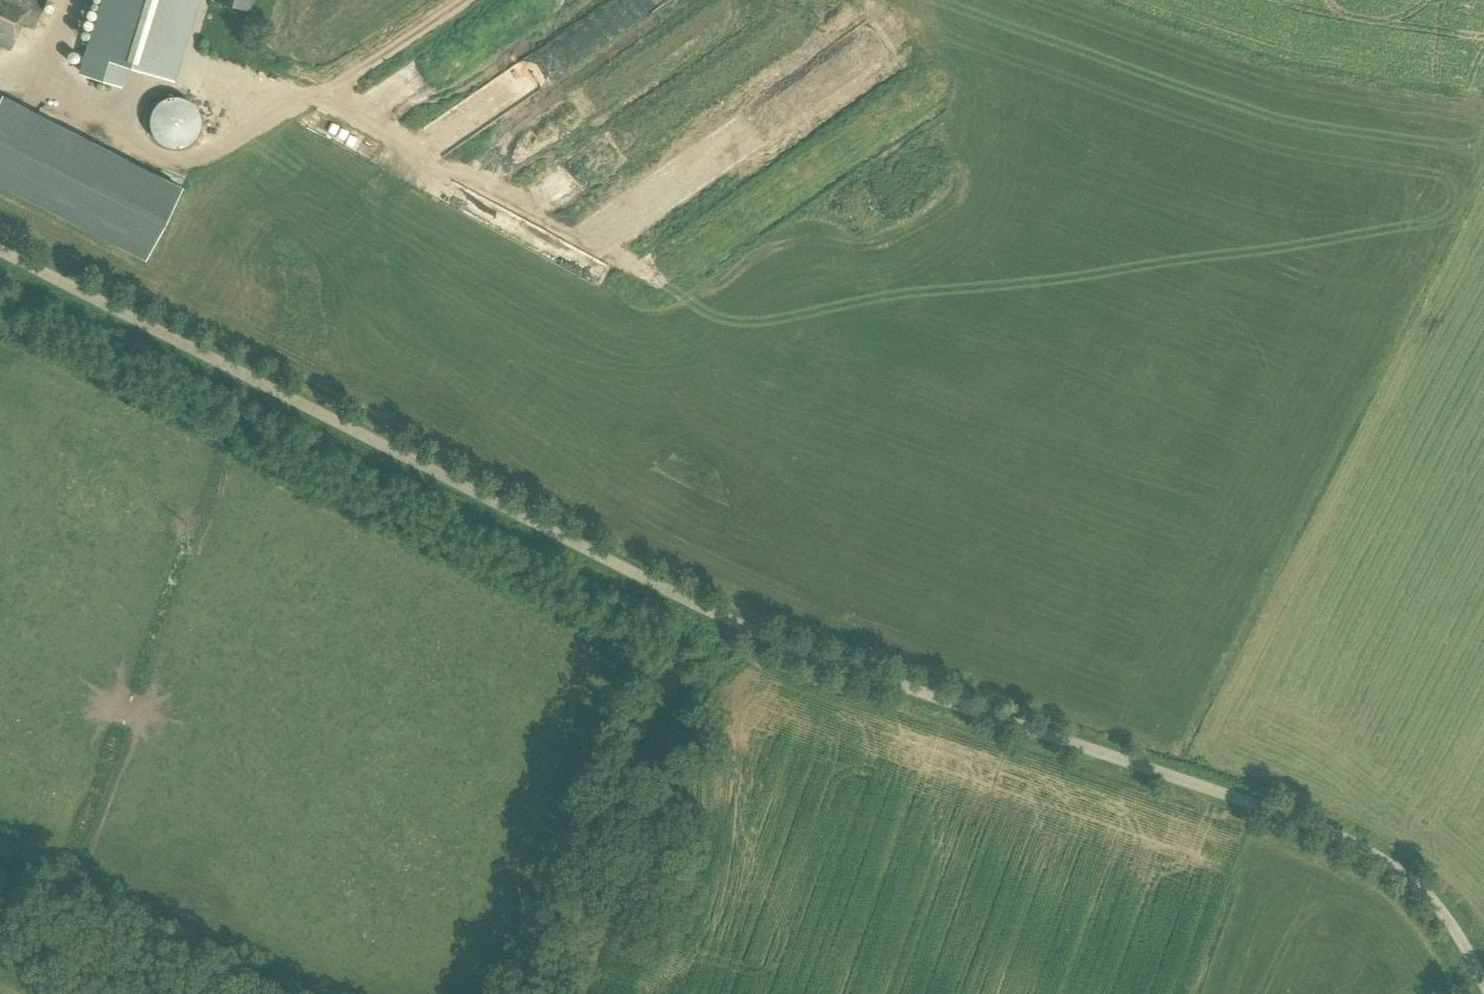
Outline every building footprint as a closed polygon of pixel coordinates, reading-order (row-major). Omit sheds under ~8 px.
[(10,49),(21,24),(33,29),(45,0),(0,0),(0,45),(10,49)] [(198,0),(101,0),(78,74),(122,87),(128,67),(174,81),(198,0)] [(246,9),(249,0),(216,0),(246,9)] [(4,92),(0,102),(0,138),(1,139),(0,142),(0,174),(96,219),(99,214),(120,224),(124,216),(150,228),(176,173),(4,92)] [(174,148),(176,148),(179,148),(181,147),(185,146),(187,145),(189,144),(191,142),(192,141),(194,139),(195,137),(196,135),(197,133),(198,131),(199,129),(200,127),(200,125),(200,122),(200,120),(200,118),(199,116),(198,114),(197,112),(196,110),(195,108),(194,106),(192,104),(191,103),(189,101),(187,100),(185,99),(183,98),(181,98),(179,97),(176,97),(174,97),(170,97),(167,98),(165,98),(163,99),(161,100),(159,101),(157,103),(156,104),(154,106),(153,108),(152,110),(151,112),(150,114),(149,116),(149,118),(148,120),(148,123),(148,125),(149,127),(149,129),(150,131),(151,133),(152,135),(153,137),(154,139),(156,141),(157,142),(159,144),(161,145),(163,146),(165,147),(167,147),(170,148),(172,148),(174,148)]
